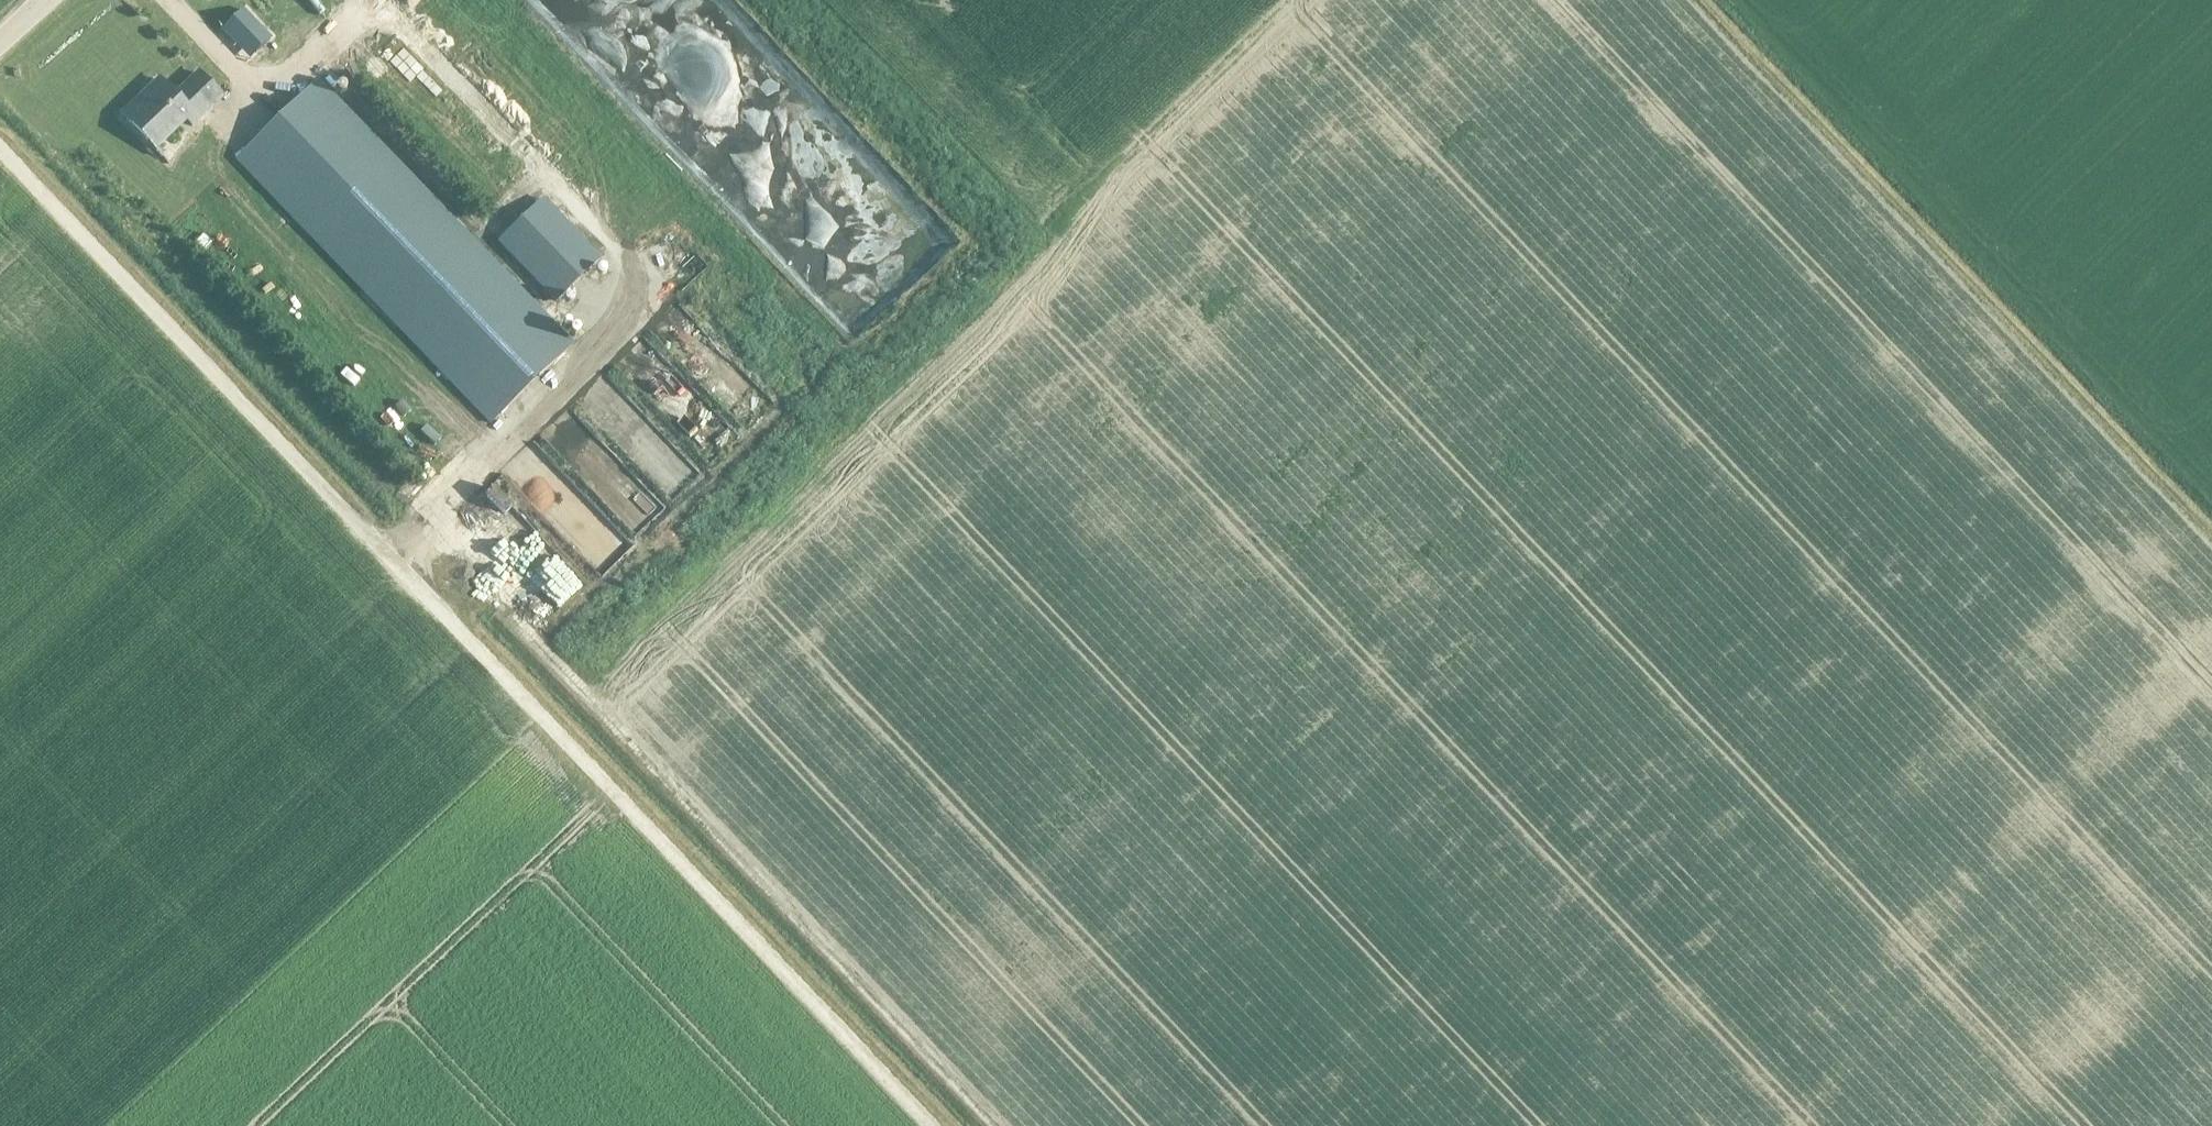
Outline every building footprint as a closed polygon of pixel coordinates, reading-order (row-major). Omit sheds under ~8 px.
[(243,11),(223,30),(250,60),(270,41),(243,11)] [(147,93),(151,97),(126,121),(155,150),(186,120),(192,127),(211,109),(222,97),(200,73),(199,74),(187,85),(176,97),(160,80),(147,93)] [(574,345),(319,81),(237,160),(491,424),(574,345)] [(601,259),(544,200),(500,243),(557,302),(601,259)] [(742,381),(661,308),(646,325),(726,398),(742,381)] [(690,387),(661,361),(652,372),(623,347),(611,359),(670,410),(690,387)] [(599,419),(626,429),(634,406),(607,397),(599,419)] [(625,516),(656,489),(641,472),(632,480),(616,461),(594,479),(625,516)]
